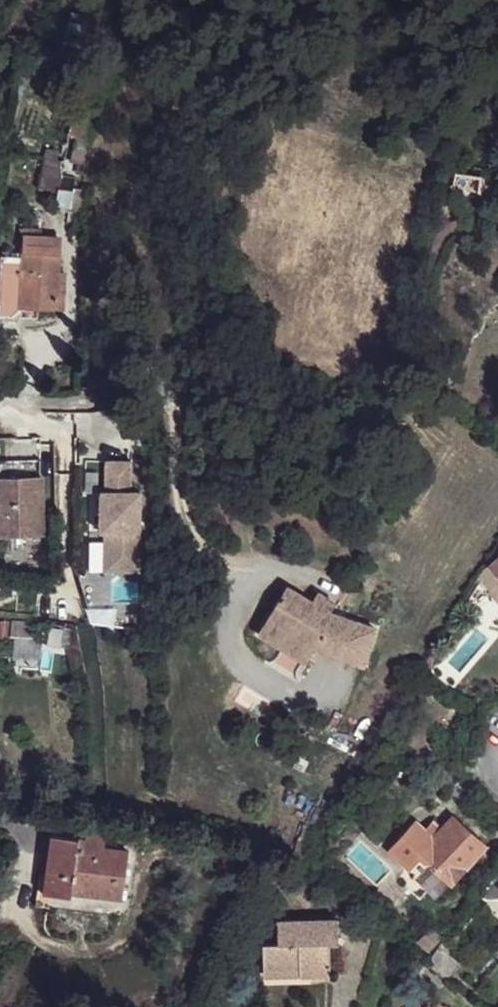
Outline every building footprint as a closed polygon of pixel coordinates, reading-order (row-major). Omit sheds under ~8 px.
[(66,122),(64,134),(85,138),(88,127),(66,122)] [(80,216),(79,194),(65,194),(66,200),(65,216),(80,216)] [(50,216),(65,216),(66,200),(51,199),(50,204),(50,216)] [(55,310),(58,257),(53,256),(54,236),(22,234),(21,257),(0,256),(0,315),(6,316),(17,306),(55,310)] [(81,250),(81,236),(66,236),(66,249),(81,250)] [(40,447),(0,447),(0,465),(40,465),(40,447)] [(112,528),(111,568),(146,568),(147,488),(137,488),(137,458),(113,458),(112,488),(107,488),(107,528),(112,528)] [(40,465),(0,465),(0,521),(40,520),(40,465)] [(477,579),(497,599),(497,545),(487,562),(477,579)] [(290,585),(269,618),(311,643),(314,644),(364,662),(377,625),(332,611),(331,609),(313,599),(290,585)] [(319,589),(313,599),(331,609),(336,600),(319,589)] [(311,643),(269,618),(261,632),(306,659),(314,644),(311,643)] [(42,625),(0,619),(0,636),(41,640),(42,625)] [(432,670),(437,661),(431,656),(425,665),(432,670)] [(450,883),(483,846),(452,818),(433,839),(419,855),(421,857),(450,883)] [(433,839),(413,823),(396,840),(388,848),(410,869),(421,857),(419,855),(433,839)] [(105,834),(86,830),(84,838),(86,838),(84,848),(92,849),(93,844),(103,846),(105,834)] [(120,900),(128,851),(103,846),(93,844),(92,849),(84,848),(86,838),(63,834),(51,832),(45,871),(52,872),(49,891),(51,892),(69,895),(70,886),(97,891),(96,895),(120,900)] [(492,880),(480,894),(485,899),(497,900),(497,884),(492,880)] [(288,982),(319,980),(318,947),(326,947),(325,923),(265,926),(266,951),(251,952),(252,975),(288,972),(288,982)] [(446,980),(460,963),(445,951),(451,943),(445,938),(424,963),(446,980)] [(288,972),(252,975),(253,985),(288,982),(288,972)]
